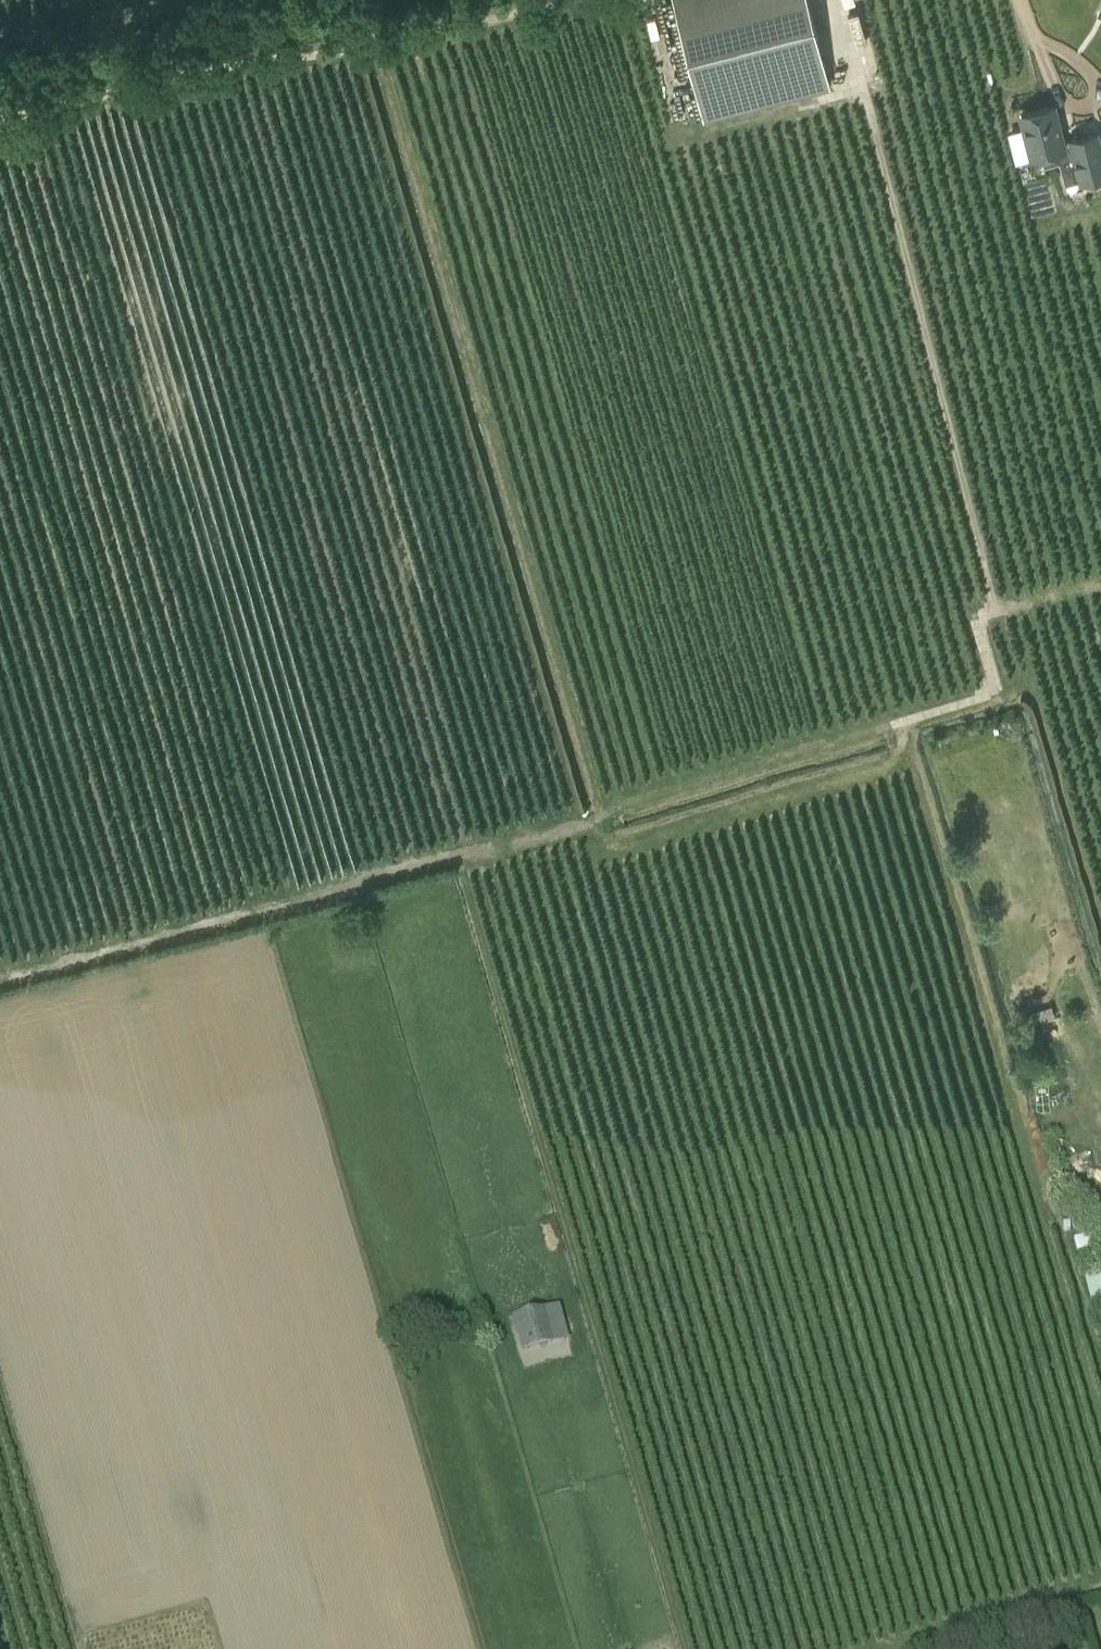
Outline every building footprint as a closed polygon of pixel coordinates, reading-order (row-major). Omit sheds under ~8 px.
[(831,85),(809,0),(673,0),(704,118),(831,85)] [(1054,105),(1021,112),(1032,156),(1042,154),(1044,164),(1059,161),(1056,151),(1064,149),(1063,143),(1054,105)] [(1080,180),(1080,182),(1091,179),(1091,182),(1095,184),(1100,183),(1100,150),(1097,133),(1070,139),(1070,141),(1063,143),(1064,149),(1056,151),(1059,161),(1062,175),(1064,183),(1080,180)] [(1074,1240),(1077,1252),(1100,1246),(1100,1233),(1074,1240)] [(1084,1276),(1094,1317),(1100,1315),(1100,1272),(1084,1276)] [(513,1320),(520,1350),(565,1338),(558,1308),(513,1320)]
